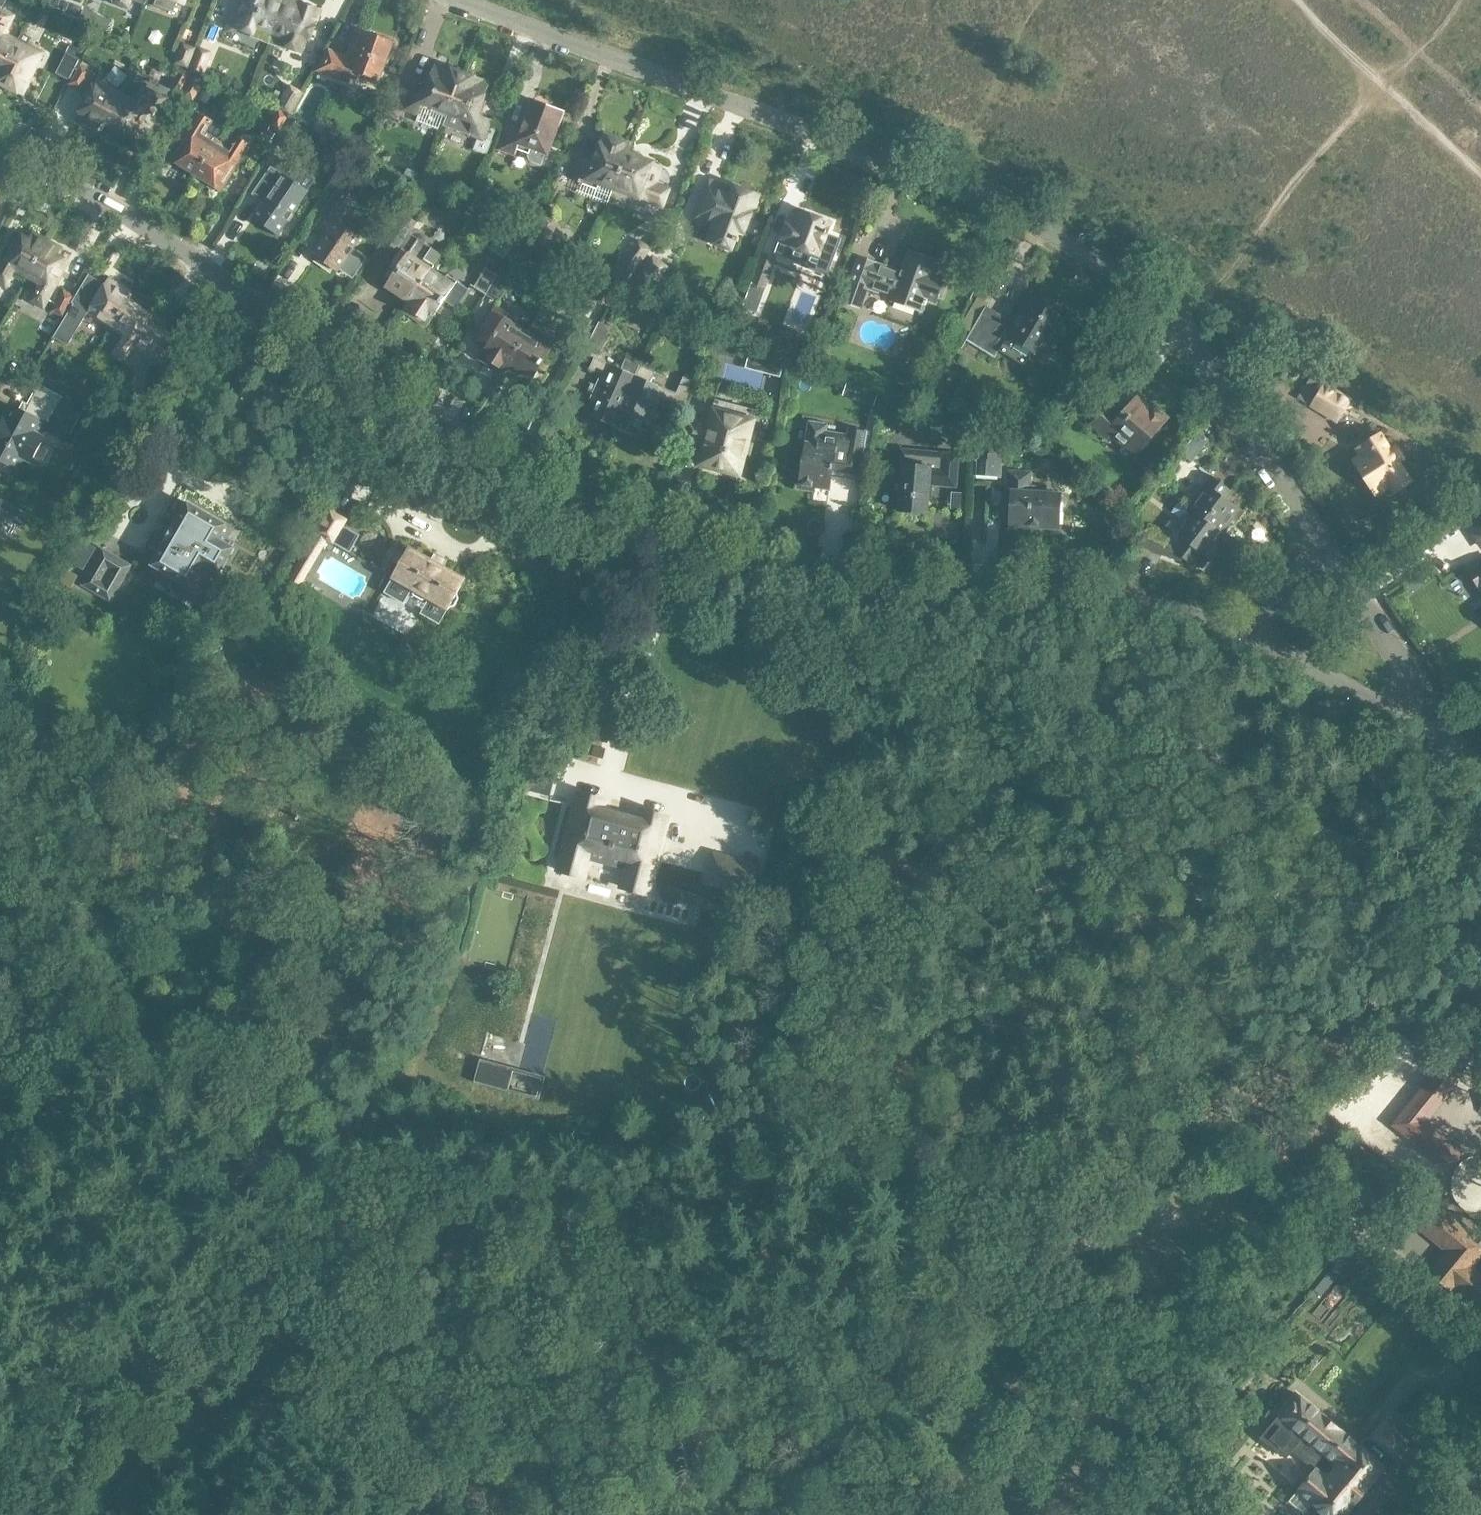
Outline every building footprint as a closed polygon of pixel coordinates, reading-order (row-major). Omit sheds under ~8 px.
[(22,33),(22,32),(18,41),(4,34),(13,16),(0,10),(5,0),(0,0),(0,80),(22,33)] [(185,0),(157,0),(156,4),(173,11),(177,2),(184,4),(185,0)] [(230,25),(252,33),(251,36),(269,43),(270,40),(269,40),(272,32),(273,32),(285,0),(246,0),(241,12),(235,10),(230,25)] [(320,11),(290,0),(285,0),(273,32),(272,32),(269,40),(270,40),(269,43),(286,49),(287,46),(301,51),(306,38),(309,39),(320,11)] [(34,23),(37,18),(41,16),(45,9),(36,5),(28,20),(34,23)] [(105,33),(111,21),(85,9),(79,22),(105,33)] [(392,42),(379,37),(379,38),(360,31),(350,58),(328,50),(316,71),(348,83),(352,70),(378,79),(392,42)] [(22,94),(34,68),(38,66),(40,63),(39,59),(42,53),(27,45),(31,37),(22,33),(0,80),(0,83),(22,94)] [(178,52),(174,63),(189,69),(197,46),(183,41),(178,52)] [(203,74),(211,52),(199,47),(191,70),(203,74)] [(174,63),(178,52),(171,49),(166,60),(174,63)] [(69,84),(81,91),(92,71),(81,64),(69,84)] [(448,112),(463,72),(447,66),(445,70),(435,66),(424,95),(410,90),(403,110),(417,116),(421,107),(432,111),(434,107),(448,112)] [(180,70),(171,87),(181,92),(190,75),(180,70)] [(443,124),(442,126),(468,136),(478,139),(474,149),(486,154),(498,123),(477,115),(488,86),(477,82),(479,78),(463,72),(448,112),(443,124)] [(194,77),(183,95),(194,102),(205,83),(194,77)] [(120,92),(97,80),(78,114),(87,119),(84,125),(98,132),(99,130),(100,130),(120,92)] [(301,92),(290,86),(278,107),(289,113),(301,92)] [(120,92),(100,130),(103,132),(106,124),(131,137),(137,126),(141,128),(140,130),(147,133),(164,100),(141,87),(134,100),(120,92)] [(510,127),(502,148),(515,153),(517,149),(529,153),(528,157),(530,161),(534,163),(541,165),(546,151),(560,113),(533,103),(522,132),(510,127)] [(288,116),(277,110),(269,123),(280,129),(288,116)] [(201,114),(174,156),(184,163),(185,168),(196,175),(217,140),(203,132),(211,120),(201,114)] [(290,119),(277,141),(291,148),(303,127),(290,119)] [(321,119),(314,129),(328,138),(334,128),(321,119)] [(627,153),(631,144),(604,134),(593,162),(581,158),(573,179),(597,188),(599,183),(613,188),(607,202),(608,202),(613,192),(627,153)] [(238,137),(231,149),(217,140),(196,175),(207,182),(212,180),(222,186),(248,143),(238,137)] [(627,153),(613,192),(608,202),(623,208),(629,194),(662,206),(668,189),(653,184),(660,166),(627,153)] [(272,167),(253,194),(265,202),(254,218),(277,234),(299,203),(307,191),(272,167)] [(407,169),(402,178),(413,184),(418,175),(407,169)] [(698,215),(715,221),(708,240),(731,249),(738,230),(743,232),(757,195),(734,186),(733,190),(726,188),(724,194),(708,188),(698,215)] [(337,271),(360,238),(336,221),(341,214),(330,206),(318,223),(329,231),(313,254),(337,271)] [(830,233),(827,232),(830,222),(801,212),(800,216),(795,214),(789,230),(794,232),(789,244),(818,255),(822,245),(825,246),(830,233)] [(402,214),(384,240),(401,251),(391,265),(397,269),(386,286),(409,301),(410,301),(431,270),(441,255),(418,239),(408,233),(415,223),(402,214)] [(544,216),(532,244),(547,250),(552,238),(549,230),(548,230),(553,219),(544,216)] [(27,277),(47,242),(33,234),(30,240),(19,234),(0,270),(0,282),(5,285),(14,269),(27,277)] [(503,235),(496,248),(508,255),(515,242),(503,235)] [(638,240),(625,258),(636,265),(638,267),(651,249),(649,248),(638,240)] [(61,249),(47,242),(27,277),(41,285),(33,300),(43,306),(68,261),(57,255),(61,249)] [(569,252),(567,258),(579,264),(585,253),(577,249),(569,252)] [(857,257),(842,302),(860,308),(867,289),(892,297),(891,300),(922,311),(924,305),(925,305),(927,300),(935,302),(937,296),(942,298),(947,283),(943,281),(945,275),(932,271),(936,261),(908,251),(901,272),(876,263),(857,257)] [(750,283),(763,287),(765,288),(777,257),(762,252),(750,283)] [(647,291),(666,267),(652,257),(634,281),(647,291)] [(485,268),(474,287),(486,294),(497,276),(485,268)] [(470,290),(446,275),(444,279),(431,270),(410,301),(409,301),(403,309),(427,325),(444,300),(457,309),(470,290)] [(90,274),(82,287),(87,290),(92,289),(98,279),(90,274)] [(486,294),(498,302),(509,283),(497,276),(486,294)] [(94,329),(99,320),(111,327),(131,293),(108,279),(89,312),(75,304),(62,325),(72,331),(79,319),(94,329)] [(607,281),(595,298),(607,307),(619,290),(607,281)] [(756,312),(765,289),(751,284),(743,307),(756,312)] [(75,296),(63,290),(52,311),(63,317),(75,296)] [(133,295),(131,293),(111,327),(125,336),(115,353),(125,359),(133,345),(156,358),(170,336),(147,322),(152,314),(130,301),(133,295)] [(985,307),(966,339),(995,356),(1006,337),(1033,352),(1036,346),(1037,347),(1042,341),(1040,340),(1045,331),(1052,336),(1063,318),(1029,298),(1013,323),(985,307)] [(504,373),(509,365),(534,324),(533,323),(527,333),(514,325),(517,320),(495,306),(476,337),(488,345),(480,359),(504,373)] [(589,340),(585,348),(597,354),(602,345),(611,327),(598,321),(589,340)] [(560,340),(534,324),(509,365),(532,379),(548,354),(550,356),(560,340)] [(677,327),(673,338),(684,342),(688,332),(677,327)] [(614,427),(641,366),(625,359),(621,369),(594,358),(589,369),(600,374),(589,400),(596,403),(591,416),(614,427)] [(778,376),(782,362),(775,361),(772,374),(778,376)] [(641,366),(614,427),(637,436),(642,423),(649,427),(661,400),(685,411),(697,383),(686,378),(678,395),(653,384),(657,373),(641,366)] [(874,406),(879,389),(849,379),(843,395),(874,406)] [(0,427),(0,458),(16,467),(21,459),(29,464),(40,443),(50,426),(73,438),(88,411),(38,384),(23,413),(11,406),(0,427)] [(1324,384),(1311,405),(1337,421),(1349,399),(1324,384)] [(909,399),(894,394),(890,406),(905,411),(909,399)] [(1167,417),(1152,405),(1150,408),(1137,397),(1118,418),(1106,408),(1091,425),(1106,438),(1111,432),(1136,453),(1167,417)] [(681,445),(702,450),(698,465),(738,475),(755,411),(715,401),(709,423),(689,418),(681,445)] [(798,488),(814,490),(815,486),(829,489),(832,471),(857,475),(865,432),(849,430),(848,437),(824,432),(825,425),(809,423),(806,443),(798,488)] [(1352,460),(1375,495),(1389,487),(1393,493),(1396,491),(1401,498),(1412,490),(1408,483),(1411,481),(1380,432),(1376,435),(1372,428),(1360,436),(1365,442),(1361,445),(1366,451),(1352,460)] [(973,476),(1001,477),(1003,441),(976,440),(973,476)] [(1183,451),(1193,459),(1200,449),(1190,441),(1183,451)] [(899,493),(900,493),(898,511),(925,513),(927,490),(930,490),(930,484),(954,486),(957,458),(946,457),(946,454),(904,450),(901,481),(900,481),(899,482),(897,483),(896,483),(895,484),(895,486),(895,487),(895,488),(895,489),(895,490),(896,491),(897,492),(898,492),(899,493)] [(1008,472),(1007,491),(1011,491),(1008,530),(1029,531),(1029,526),(1058,528),(1059,509),(1063,508),(1066,504),(1066,500),(1064,497),(1060,495),(1060,494),(1028,492),(1029,473),(1008,472)] [(1193,511),(1194,510),(1223,533),(1231,522),(1234,524),(1243,512),(1226,498),(1231,490),(1211,475),(1187,507),(1193,511)] [(1253,500),(1260,496),(1255,484),(1247,487),(1253,500)] [(963,510),(964,494),(952,493),(951,509),(963,510)] [(0,505),(0,516),(18,526),(25,514),(2,501),(0,505)] [(167,536),(165,541),(165,542),(152,565),(191,587),(192,585),(202,591),(214,570),(219,573),(234,548),(218,539),(226,525),(188,503),(175,525),(174,525),(171,530),(172,531),(169,537),(167,536)] [(1194,510),(1193,511),(1181,527),(1185,529),(1179,537),(1185,542),(1176,553),(1191,564),(1200,553),(1207,559),(1226,535),(1223,533),(1194,510)] [(330,512),(311,546),(320,551),(327,540),(349,552),(359,535),(342,525),(345,520),(330,512)] [(1468,525),(1473,533),(1480,545),(1480,517),(1468,525)] [(1169,531),(1147,524),(1139,546),(1161,553),(1169,531)] [(402,602),(410,588),(411,589),(413,595),(422,600),(429,599),(448,610),(449,608),(454,606),(458,599),(457,593),(465,580),(409,548),(384,591),(402,602)] [(83,585),(113,603),(135,567),(104,549),(83,585)] [(1476,584),(1479,582),(1480,584),(1480,561),(1467,570),(1476,584)] [(298,567),(291,579),(301,585),(308,572),(298,567)] [(0,605),(0,608),(2,614),(6,616),(10,607),(1,603),(0,605)] [(647,893),(667,816),(642,810),(639,821),(627,818),(628,815),(613,811),(612,814),(601,811),(604,800),(579,793),(558,870),(583,877),(591,849),(629,859),(622,887),(647,893)] [(751,893),(758,866),(714,854),(706,881),(751,893)] [(506,1090),(512,1067),(480,1058),(474,1082),(506,1090)] [(1423,1113),(1440,1092),(1445,1095),(1454,1084),(1438,1070),(1411,1104),(1423,1113)] [(1423,1113),(1411,1104),(1395,1124),(1415,1141),(1425,1129),(1423,1113)] [(1462,1151),(1450,1142),(1446,1146),(1425,1129),(1415,1141),(1448,1167),(1462,1151)] [(1480,1251),(1480,1239),(1431,1197),(1415,1217),(1451,1247),(1432,1270),(1452,1287),(1480,1251)] [(1405,1440),(1383,1422),(1362,1448),(1295,1392),(1278,1413),(1282,1416),(1280,1418),(1278,1416),(1261,1436),(1285,1456),(1292,1448),(1316,1467),(1298,1489),(1318,1506),(1318,1509),(1326,1514),(1343,1514),(1405,1440)]
